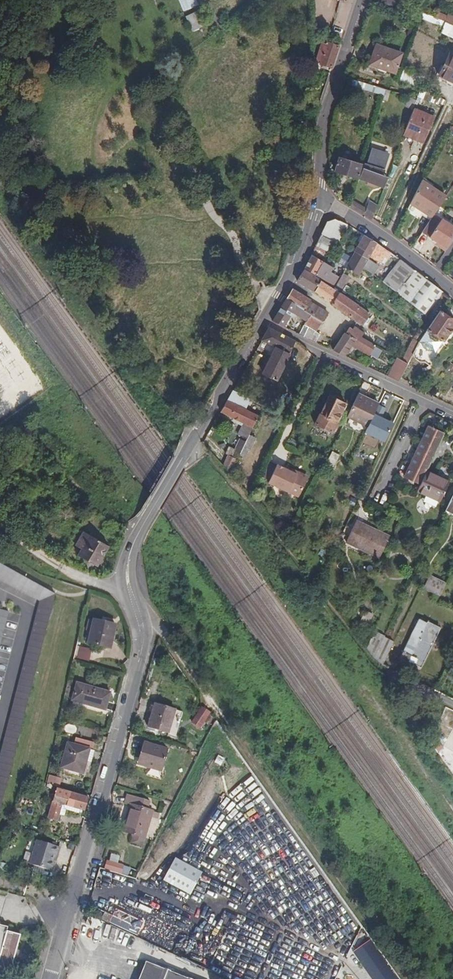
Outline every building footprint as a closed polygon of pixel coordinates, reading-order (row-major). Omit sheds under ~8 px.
[(196,0),(177,0),(183,12),(198,5),(196,0)] [(402,0),(374,0),(391,6),(399,9),(402,0)] [(196,12),(185,16),(192,32),(203,27),(196,12)] [(452,26),(435,19),(423,13),(420,20),(442,28),(439,34),(447,37),(452,26)] [(451,19),(438,13),(435,19),(452,26),(452,27),(452,20),(451,19)] [(331,68),(338,48),(320,43),(315,60),(319,62),(319,64),(331,68)] [(401,55),(377,46),(375,51),(372,50),(365,67),(385,75),(387,71),(395,73),(401,55)] [(449,55),(438,77),(447,81),(452,84),(452,57),(449,55)] [(419,89),(422,80),(402,74),(399,82),(419,89)] [(362,91),(364,84),(350,80),(348,87),(362,91)] [(384,97),(386,91),(364,84),(362,91),(383,97),(384,97)] [(447,102),(421,90),(417,100),(416,102),(413,110),(419,112),(424,101),(430,104),(431,101),(445,107),(447,102)] [(413,110),(416,102),(408,99),(404,107),(413,111),(413,110)] [(423,144),(433,118),(419,112),(413,110),(413,111),(403,136),(423,144)] [(385,171),(389,155),(371,150),(366,166),(363,165),(359,180),(367,183),(366,185),(374,188),(375,185),(381,187),(385,175),(386,172),(385,171)] [(339,158),(335,171),(357,178),(360,165),(339,158)] [(432,216),(446,195),(428,186),(421,183),(410,204),(432,216)] [(372,222),(377,207),(370,203),(365,210),(352,202),(350,208),(372,222)] [(452,237),(452,226),(441,218),(428,237),(439,243),(437,245),(445,250),(452,237)] [(339,244),(346,227),(346,226),(336,220),(327,223),(316,246),(329,251),(333,242),(339,244)] [(391,254),(377,244),(358,234),(357,235),(354,241),(358,243),(353,252),(354,252),(368,260),(369,258),(377,262),(380,257),(388,260),(391,254)] [(363,268),(368,260),(354,252),(350,258),(346,256),(342,264),(346,266),(346,268),(360,275),(363,268)] [(316,276),(323,263),(311,256),(304,269),(316,276)] [(373,275),(378,267),(368,260),(363,268),(373,275)] [(444,294),(399,260),(383,282),(426,317),(444,294)] [(328,275),(332,268),(323,263),(316,276),(324,281),(336,288),(339,281),(328,275)] [(332,305),(340,293),(303,271),(297,282),(332,305)] [(309,301),(292,290),(286,299),(304,311),(309,301)] [(371,315),(340,293),(332,305),(331,306),(346,317),(350,320),(350,319),(357,323),(363,327),(371,315)] [(305,322),(311,315),(304,311),(286,299),(272,322),(284,328),(285,328),(293,315),(305,322)] [(322,323),(328,314),(309,301),(304,311),(311,315),(322,323)] [(452,326),(452,321),(439,312),(424,334),(418,342),(412,354),(430,364),(435,355),(434,354),(452,326)] [(316,333),(322,323),(311,315),(305,322),(304,325),(308,328),(316,333)] [(305,334),(308,328),(304,325),(300,331),(305,334)] [(346,357),(359,335),(362,337),(364,333),(354,327),(352,330),(349,328),(345,334),(344,333),(333,350),(346,357)] [(276,380),(295,342),(269,328),(262,341),(276,349),(263,374),(276,380)] [(315,343),(320,335),(316,333),(308,328),(305,334),(304,337),(315,343)] [(418,342),(424,334),(418,330),(413,338),(418,342)] [(412,354),(418,342),(413,338),(407,351),(412,354)] [(408,363),(412,354),(407,351),(402,360),(403,360),(408,363)] [(399,381),(408,363),(403,360),(398,370),(398,371),(394,379),(399,381)] [(394,379),(398,371),(392,368),(388,376),(394,379)] [(245,410),(250,401),(233,392),(227,401),(245,410)] [(368,426),(378,403),(356,393),(346,415),(346,416),(368,426)] [(332,433),(346,404),(329,396),(320,415),(319,414),(314,424),(332,433)] [(249,435),(259,417),(245,410),(227,401),(220,412),(244,424),(247,426),(242,436),(248,439),(249,435)] [(379,405),(375,414),(382,417),(386,408),(379,405)] [(375,414),(366,432),(385,442),(394,423),(382,417),(375,414)] [(242,436),(247,426),(244,424),(239,434),(242,436)] [(426,472),(443,435),(427,428),(404,477),(420,485),(426,472)] [(249,453),(256,439),(249,435),(248,439),(246,443),(243,449),(248,452),(249,452),(249,453)] [(243,449),(246,443),(240,440),(235,451),(230,449),(227,455),(228,456),(223,466),(231,473),(238,458),(243,449)] [(244,461),(248,452),(243,449),(238,458),(244,461)] [(335,464),(339,457),(331,453),(327,461),(335,464)] [(290,471),(277,464),(268,482),(298,496),(306,479),(305,475),(298,472),(297,474),(290,471)] [(440,502),(449,483),(426,472),(420,485),(417,492),(439,502),(440,502)] [(389,537),(357,522),(347,542),(379,557),(389,537)] [(96,566),(107,547),(83,532),(75,546),(81,549),(78,555),(96,566)] [(0,756),(0,821),(58,593),(0,561),(0,578),(40,601),(0,756)] [(440,596),(446,585),(430,577),(424,588),(440,596)] [(0,609),(0,654),(11,612),(0,609)] [(373,615),(366,611),(360,623),(367,627),(373,615)] [(401,658),(405,660),(402,666),(398,664),(394,672),(395,672),(403,675),(409,661),(421,667),(440,628),(428,622),(427,623),(418,619),(400,657),(401,658)] [(114,634),(116,625),(94,620),(88,643),(108,648),(111,633),(114,634)] [(374,659),(382,642),(371,637),(366,648),(374,659)] [(92,650),(81,648),(78,659),(89,661),(92,650)] [(105,711),(111,692),(76,682),(70,701),(105,711)] [(182,713),(154,704),(147,727),(176,736),(182,713)] [(201,728),(209,714),(201,708),(192,723),(201,728)] [(446,728),(441,726),(438,732),(443,735),(446,728)] [(168,750),(144,742),(137,765),(161,772),(168,750)] [(86,762),(89,749),(68,743),(60,768),(82,774),(86,762)] [(91,763),(95,751),(89,749),(86,762),(91,763)] [(85,811),(88,797),(56,788),(48,817),(46,817),(45,821),(49,822),(49,819),(58,822),(58,820),(60,821),(62,816),(62,815),(60,814),(61,809),(62,805),(81,810),(85,811)] [(147,810),(149,803),(128,796),(125,804),(130,805),(122,832),(135,836),(133,844),(143,847),(153,811),(147,810)] [(81,810),(62,805),(61,809),(66,811),(80,814),(81,810)] [(30,864),(50,870),(55,854),(58,855),(60,847),(37,840),(34,852),(31,861),(30,864)] [(24,859),(31,861),(34,852),(27,851),(24,859)] [(164,882),(190,895),(201,873),(175,859),(164,882)] [(122,874),(125,867),(107,862),(105,869),(122,874)] [(108,924),(111,916),(105,913),(102,921),(108,924)] [(102,923),(89,918),(86,924),(99,929),(102,923)] [(21,936),(7,932),(8,927),(0,925),(0,974),(9,977),(21,936)] [(353,944),(368,966),(382,956),(366,935),(353,944)] [(384,960),(376,966),(385,978),(388,978),(395,974),(384,960)] [(146,962),(139,978),(188,978),(146,962)]
